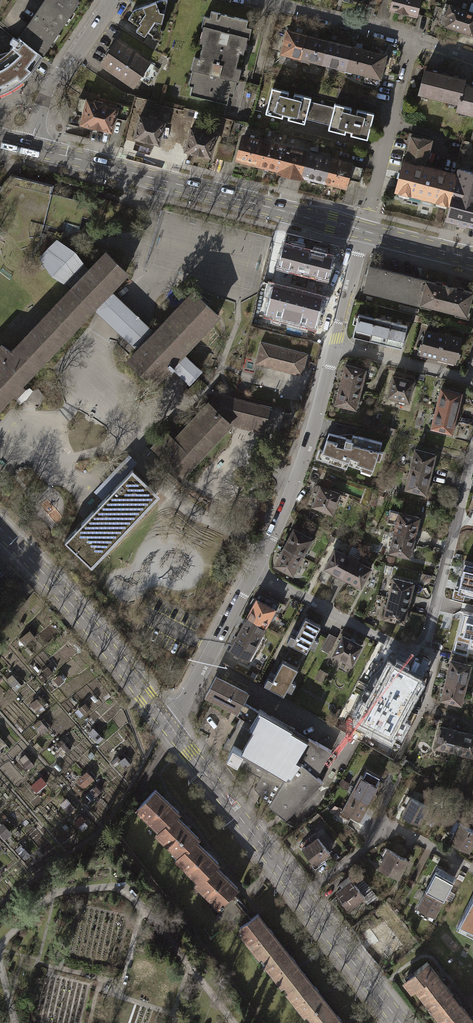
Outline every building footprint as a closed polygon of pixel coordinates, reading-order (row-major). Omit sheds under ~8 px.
[(41,55),(76,0),(44,0),(19,36),(41,55)] [(133,10),(126,18),(137,26),(134,30),(142,35),(145,31),(151,35),(155,28),(158,29),(165,0),(157,0),(133,10)] [(390,11),(417,18),(422,0),(393,0),(390,11)] [(444,4),(439,20),(440,24),(444,25),(465,33),(472,36),(472,34),(472,14),(444,4)] [(209,11),(188,94),(225,104),(246,20),(209,11)] [(289,31),(286,32),(281,53),(292,56),(293,59),(301,61),(307,35),(289,31)] [(329,41),(307,35),(301,61),(308,63),(311,61),(323,64),(329,41)] [(11,87),(20,80),(31,69),(41,55),(19,36),(9,52),(0,54),(0,91),(11,87)] [(115,41),(100,64),(126,81),(132,83),(136,77),(146,84),(156,69),(115,41)] [(350,46),(329,41),(323,64),(334,67),(337,70),(344,72),(350,46)] [(386,55),(350,46),(344,72),(352,74),(354,72),(367,75),(380,79),(386,55)] [(420,93),(460,104),(464,86),(465,82),(426,71),(420,93)] [(379,86),(380,79),(367,75),(365,82),(379,86)] [(464,86),(460,104),(458,111),(472,114),(472,89),(464,86)] [(311,97),(272,87),(265,113),(305,123),(306,119),(306,117),(310,101),(311,97)] [(82,114),(79,126),(113,135),(117,119),(126,122),(131,106),(118,103),(100,98),(101,94),(98,93),(96,100),(90,98),(89,102),(78,99),(75,112),(82,114)] [(333,107),(310,101),(306,117),(329,122),(333,107)] [(367,139),(374,113),(335,103),(333,107),(329,122),(329,125),(328,129),(367,139)] [(140,116),(135,137),(137,138),(137,141),(144,142),(145,140),(159,143),(164,122),(156,120),(157,116),(150,114),(149,118),(140,116)] [(191,129),(186,150),(188,151),(189,153),(191,154),(194,154),(197,153),(210,156),(215,135),(207,133),(208,128),(193,124),(192,129),(191,129)] [(264,141),(243,136),(238,160),(258,165),(264,141)] [(424,140),(412,137),(397,194),(453,208),(450,223),(472,229),(472,145),(464,143),(456,175),(428,168),(435,141),(425,138),(424,140)] [(286,147),(264,141),(258,165),(280,170),(286,147)] [(223,160),(227,145),(219,143),(215,158),(223,160)] [(231,162),(235,147),(227,145),(223,160),(231,162)] [(308,152),(286,147),(280,170),(279,172),(302,177),(302,176),(308,152)] [(330,158),(308,152),(302,176),(324,181),(330,158)] [(350,163),(330,158),(324,181),(344,186),(347,178),(350,164),(350,163)] [(363,167),(350,164),(347,178),(359,181),(363,167)] [(0,191),(0,227),(16,240),(41,236),(47,238),(57,240),(75,252),(77,249),(79,239),(77,239),(82,217),(90,218),(93,204),(50,193),(52,186),(11,176),(0,191)] [(108,296),(106,294),(109,291),(108,290),(126,271),(106,252),(89,270),(82,264),(83,263),(75,252),(57,240),(49,249),(41,259),(53,275),(64,282),(65,282),(72,289),(12,352),(2,345),(0,347),(0,405),(12,392),(15,395),(17,393),(21,396),(25,392),(21,389),(23,387),(20,383),(93,307),(94,307),(97,304),(98,306),(101,309),(111,299),(108,296)] [(284,244),(279,267),(328,279),(333,255),(284,244)] [(427,281),(371,266),(365,289),(421,304),(427,281)] [(472,292),(427,281),(421,304),(467,315),(472,292)] [(266,316),(315,328),(323,299),(273,287),(266,316)] [(147,332),(149,335),(151,328),(114,293),(108,296),(111,299),(101,309),(98,306),(96,313),(134,348),(140,345),(137,343),(147,332)] [(137,343),(140,345),(142,347),(129,361),(153,384),(169,367),(172,370),(174,368),(189,383),(201,371),(181,353),(217,315),(194,293),(151,337),(149,335),(147,332),(137,343)] [(405,325),(356,313),(351,335),(400,347),(405,325)] [(458,338),(424,329),(418,352),(452,361),(458,338)] [(307,354),(261,342),(255,363),(302,375),(307,354)] [(343,364),(334,404),(353,408),(363,369),(343,364)] [(411,381),(391,376),(386,396),(406,401),(411,381)] [(439,388),(429,427),(449,432),(459,393),(439,388)] [(166,433),(154,446),(183,473),(230,424),(217,412),(229,398),(217,396),(209,404),(208,404),(174,440),(166,433)] [(268,408),(229,398),(217,412),(230,424),(231,422),(262,430),(268,408)] [(343,436),(326,432),(320,451),(323,452),(321,459),(345,467),(346,463),(360,468),(361,465),(371,468),(374,458),(378,460),(380,451),(377,450),(380,442),(351,435),(349,439),(343,437),(343,436)] [(413,449),(403,488),(423,493),(433,454),(413,449)] [(94,491),(103,500),(132,469),(138,462),(129,453),(94,491)] [(103,500),(65,540),(91,565),(159,494),(132,469),(103,500)] [(338,494),(319,486),(311,505),(330,513),(338,494)] [(394,524),(387,552),(407,557),(416,517),(388,510),(385,522),(394,524)] [(292,529),(273,564),(291,574),(310,539),(292,529)] [(368,568),(333,549),(323,567),(359,586),(368,568)] [(457,590),(472,594),(472,564),(465,562),(457,590)] [(391,578),(382,617),(401,622),(411,583),(391,578)] [(258,592),(228,648),(249,659),(279,603),(258,592)] [(463,611),(457,638),(469,641),(468,647),(472,648),(472,614),(463,611)] [(289,634),(285,641),(304,651),(307,645),(312,647),(316,639),(312,637),(318,625),(303,617),(293,636),(289,634)] [(335,639),(327,635),(320,649),(327,653),(335,639)] [(341,636),(331,653),(350,663),(360,645),(341,636)] [(295,668),(280,660),(270,679),(266,677),(262,684),(281,694),(284,688),(289,690),(294,681),(289,679),(295,668)] [(468,665),(448,660),(439,698),(459,703),(468,665)] [(360,720),(357,725),(391,742),(394,737),(401,740),(408,726),(401,722),(415,694),(418,695),(422,687),(419,686),(421,682),(389,666),(367,707),(362,704),(355,718),(360,720)] [(329,672),(321,668),(316,678),(324,682),(329,672)] [(216,676),(206,695),(237,711),(235,715),(242,718),(240,720),(250,726),(259,711),(242,702),(247,693),(216,676)] [(230,752),(227,757),(263,779),(257,789),(263,792),(260,795),(273,810),(285,820),(322,781),(316,776),(331,750),(308,737),(307,738),(292,729),(293,728),(260,709),(259,711),(250,726),(240,720),(236,728),(242,731),(234,744),(228,741),(230,739),(229,738),(223,747),(230,752)] [(438,726),(433,746),(472,755),(472,750),(472,735),(438,726)] [(360,771),(339,813),(347,817),(348,814),(358,819),(376,784),(367,779),(369,775),(360,771)] [(153,788),(134,807),(157,830),(154,833),(177,855),(173,858),(196,880),(193,883),(217,906),(236,887),(213,865),(216,862),(194,840),(197,837),(174,815),(177,812),(153,788)] [(404,804),(399,814),(417,824),(426,806),(405,795),(401,803),(404,804)] [(447,840),(466,850),(472,838),(472,830),(454,820),(450,828),(453,830),(447,840)] [(14,834),(5,823),(0,827),(0,833),(6,840),(14,834)] [(313,832),(297,844),(315,867),(328,857),(325,853),(328,851),(313,832)] [(382,857),(378,866),(395,876),(405,858),(383,847),(379,856),(382,857)] [(433,871),(415,906),(420,909),(418,912),(425,916),(427,913),(432,915),(452,876),(440,870),(438,873),(433,871)] [(343,885),(334,892),(349,910),(358,903),(355,900),(362,896),(358,891),(360,889),(356,883),(353,885),(347,876),(340,882),(343,885)] [(454,925),(472,934),(472,891),(454,925)] [(237,927),(312,1022),(341,1022),(255,913),(237,927)] [(389,921),(371,930),(387,959),(405,950),(389,921)] [(431,1009),(450,994),(425,962),(402,979),(410,989),(414,986),(431,1009)] [(450,994),(431,1009),(443,1022),(472,1022),(450,994)]
